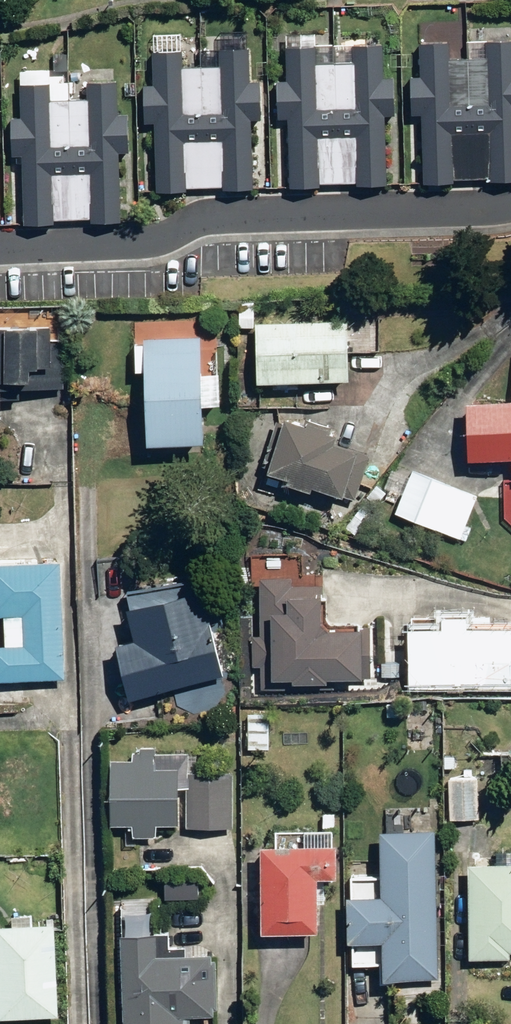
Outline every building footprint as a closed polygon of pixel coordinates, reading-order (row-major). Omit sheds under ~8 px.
[(329,30),(292,29),(290,79),(278,78),(277,115),(290,116),(287,181),(389,185),(392,113),(400,113),(401,76),(388,76),(390,40),(355,39),(354,60),(328,59),(329,30)] [(424,40),(423,74),(416,74),(414,113),(427,113),(425,178),(510,181),(510,34),(494,34),(493,55),(454,53),(455,41),(424,40)] [(193,35),(155,36),(157,81),(147,81),(148,118),(160,117),(163,191),(258,188),(256,116),(267,116),(266,78),(255,78),(253,46),(220,47),(220,62),(194,63),(193,35)] [(27,67),(26,114),(15,113),(15,154),(29,154),(28,223),(62,224),(62,210),(93,210),(93,222),(136,223),(137,116),(124,116),(125,75),(92,75),(92,96),(74,95),(74,79),(58,79),(58,68),(27,67)] [(355,378),(356,320),(314,319),(314,314),(297,313),(297,319),(261,318),(260,377),(355,378)] [(54,324),(0,323),(0,420),(10,420),(10,379),(41,379),(41,366),(53,366),(54,342),(54,324)] [(228,398),(227,381),(212,381),(211,329),(154,330),(155,436),(213,435),(212,398),(228,398)] [(41,366),(41,379),(40,388),(67,388),(67,342),(54,342),(53,366),(41,366)] [(472,398),(474,457),(510,456),(510,397),(472,398)] [(342,426),(289,411),(273,466),(294,472),(292,481),(315,488),(317,483),(357,495),(371,448),(338,439),(342,426)] [(478,491),(413,465),(396,510),(461,535),(478,491)] [(506,482),(486,481),(484,512),(505,513),(506,482)] [(0,556),(0,677),(72,676),(72,556),(0,556)] [(232,671),(207,570),(131,589),(143,635),(121,640),(135,695),(232,671)] [(298,575),(264,574),(263,633),(254,633),(253,664),(265,664),(264,690),(343,692),(344,676),(369,676),(370,624),(330,623),(330,592),(319,592),(319,582),(298,582),(298,575)] [(417,623),(416,678),(510,681),(510,623),(496,623),(496,615),(452,614),(451,625),(417,623)] [(279,714),(251,712),(248,747),(276,749),(279,714)] [(433,713),(414,712),(413,746),(433,746),(433,713)] [(163,834),(163,822),(190,823),(235,825),(237,767),(206,765),(206,754),(160,752),(161,745),(140,744),(139,757),(117,756),(114,822),(137,823),(137,833),(163,834)] [(483,773),(452,773),(452,820),(483,820),(483,773)] [(440,825),(386,826),(387,874),(354,874),(356,959),(388,958),(389,974),(443,973),(440,825)] [(345,877),(345,827),(282,826),(282,840),(270,840),(270,929),(325,929),(325,877),(345,877)] [(475,861),(474,958),(510,959),(510,862),(475,861)] [(61,922),(2,922),(3,1016),(61,1016),(61,922)] [(125,931),(129,1023),(196,1023),(195,1014),(219,1013),(217,952),(170,954),(169,930),(125,931)]
